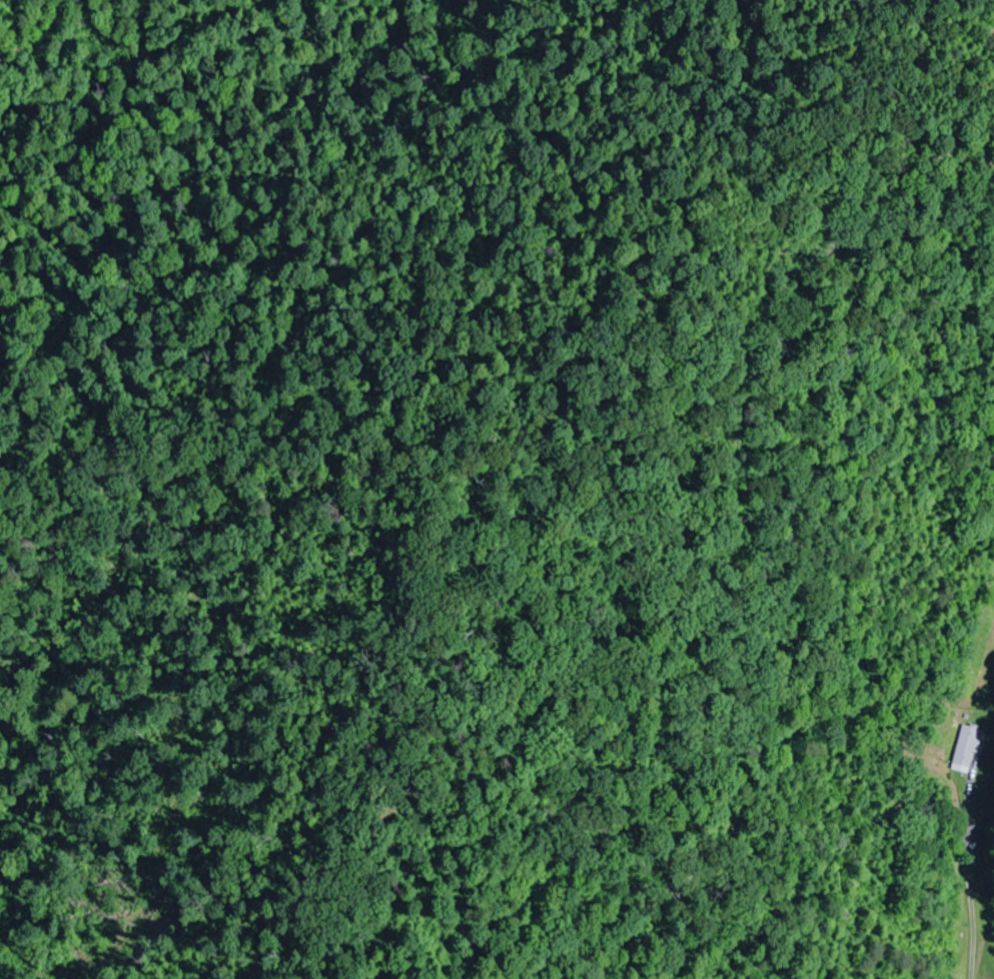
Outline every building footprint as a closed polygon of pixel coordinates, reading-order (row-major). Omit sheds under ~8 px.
[(954,771),(973,774),(982,727),(963,724),(954,771)]
